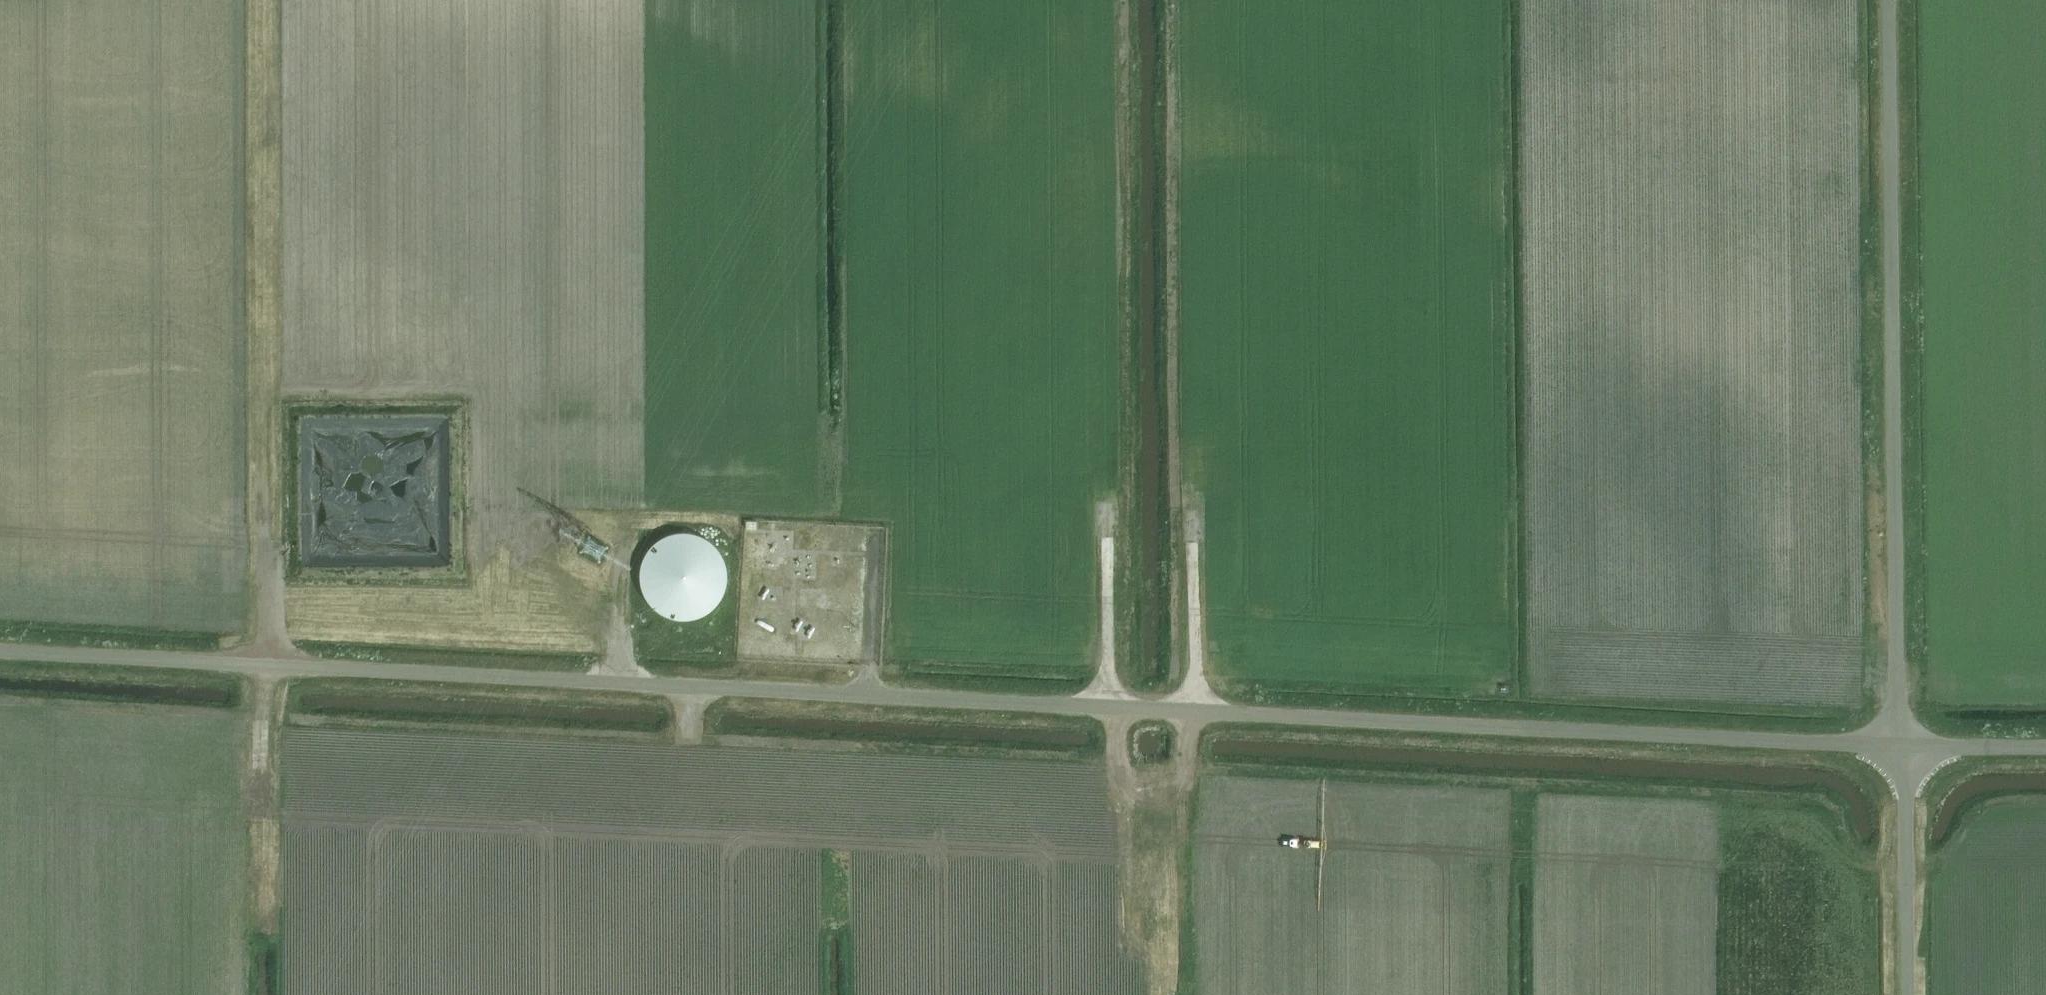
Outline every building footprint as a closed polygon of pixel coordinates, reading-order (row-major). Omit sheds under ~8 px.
[(725,590),(727,579),(727,571),(725,560),(721,553),(717,547),(712,542),(702,536),(695,533),(688,532),(680,532),(673,533),(663,538),(656,542),(649,550),(645,557),(642,564),(641,571),(642,582),(644,590),(647,596),(651,603),(656,608),(663,612),(669,615),(680,618),(688,618),(695,617),(702,614),(712,608),(717,603),(721,596),(725,590)]
